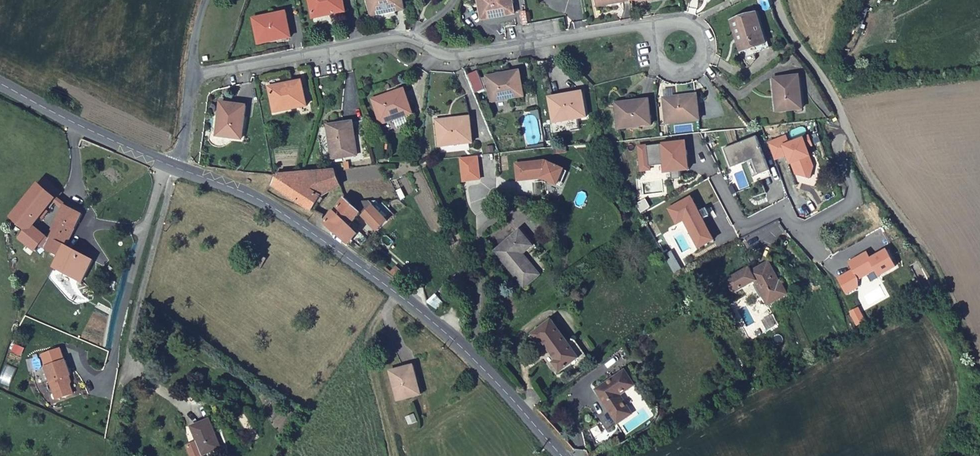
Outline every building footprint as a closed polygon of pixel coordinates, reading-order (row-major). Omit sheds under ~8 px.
[(311,19),(345,12),(342,0),(307,0),(311,19)] [(371,16),(403,10),(402,0),(367,0),(371,16)] [(511,0),(476,0),(480,20),(514,14),(511,0)] [(285,12),(251,18),(257,44),(290,38),(285,12)] [(730,22),(740,52),(766,44),(756,14),(730,22)] [(198,56),(200,67),(209,65),(208,55),(198,56)] [(523,97),(519,72),(485,78),(489,103),(523,97)] [(802,110),(797,75),(771,78),(775,113),(802,110)] [(306,107),(301,81),(267,87),(273,114),(306,107)] [(403,89),(371,99),(379,125),(412,114),(403,89)] [(586,118),(581,93),(548,98),(552,124),(586,118)] [(695,95),(661,99),(664,125),(699,121),(695,95)] [(651,126),(647,101),(614,105),(617,130),(651,126)] [(244,106),(219,104),(214,137),(240,140),(244,106)] [(471,144),(469,118),(435,121),(438,147),(471,144)] [(353,122),(326,125),(330,160),(357,156),(353,122)] [(755,138),(723,150),(730,169),(752,161),(758,176),(768,172),(755,138)] [(784,138),(767,144),(773,161),(786,156),(789,165),(794,163),(796,170),(795,176),(809,180),(812,169),(806,168),(803,159),(809,157),(805,149),(811,147),(808,138),(787,146),(784,138)] [(682,143),(640,147),(641,157),(649,156),(650,167),(663,165),(663,173),(670,172),(671,183),(680,182),(679,171),(687,171),(685,151),(683,151),(682,143)] [(650,167),(649,156),(641,157),(643,172),(651,171),(650,167)] [(812,169),(809,157),(803,159),(806,168),(812,169)] [(475,159),(460,161),(463,183),(479,181),(475,159)] [(544,160),(518,163),(520,179),(541,177),(556,183),(562,169),(544,160)] [(341,187),(333,168),(300,172),(278,174),(272,186),(310,211),(319,198),(341,187)] [(562,169),(556,183),(560,185),(566,170),(562,169)] [(56,258),(63,247),(79,216),(62,207),(54,221),(56,222),(47,241),(31,228),(58,193),(42,180),(7,222),(22,235),(17,242),(31,254),(32,252),(37,256),(43,250),(56,258)] [(697,213),(690,198),(668,210),(675,225),(683,221),(697,248),(712,241),(701,220),(707,217),(703,210),(697,213)] [(342,200),(323,224),(349,245),(357,234),(349,226),(359,215),(347,204),(342,200)] [(369,203),(355,203),(363,214),(362,217),(376,232),(385,222),(369,203)] [(519,231),(494,252),(524,288),(533,281),(539,275),(522,255),(533,246),(519,231)] [(90,261),(63,247),(56,258),(51,266),(80,282),(90,261)] [(866,254),(848,264),(856,280),(874,271),(877,277),(894,268),(885,252),(869,260),(866,254)] [(264,261),(255,255),(248,266),(257,273),(264,261)] [(672,258),(667,261),(674,273),(680,271),(672,258)] [(767,306),(786,296),(779,285),(767,264),(751,272),(748,269),(727,281),(734,293),(754,282),(767,306)] [(388,275),(402,286),(408,279),(395,267),(388,275)] [(550,321),(531,336),(538,346),(542,343),(554,359),(550,362),(558,373),(578,358),(550,321)] [(45,371),(56,404),(73,398),(68,381),(71,379),(65,364),(45,371)] [(418,384),(414,365),(391,371),(398,401),(418,397),(415,384),(418,384)] [(595,390),(616,424),(632,414),(621,395),(632,387),(622,371),(595,390)] [(190,428),(196,443),(185,448),(188,455),(205,455),(219,450),(207,421),(190,428)]
